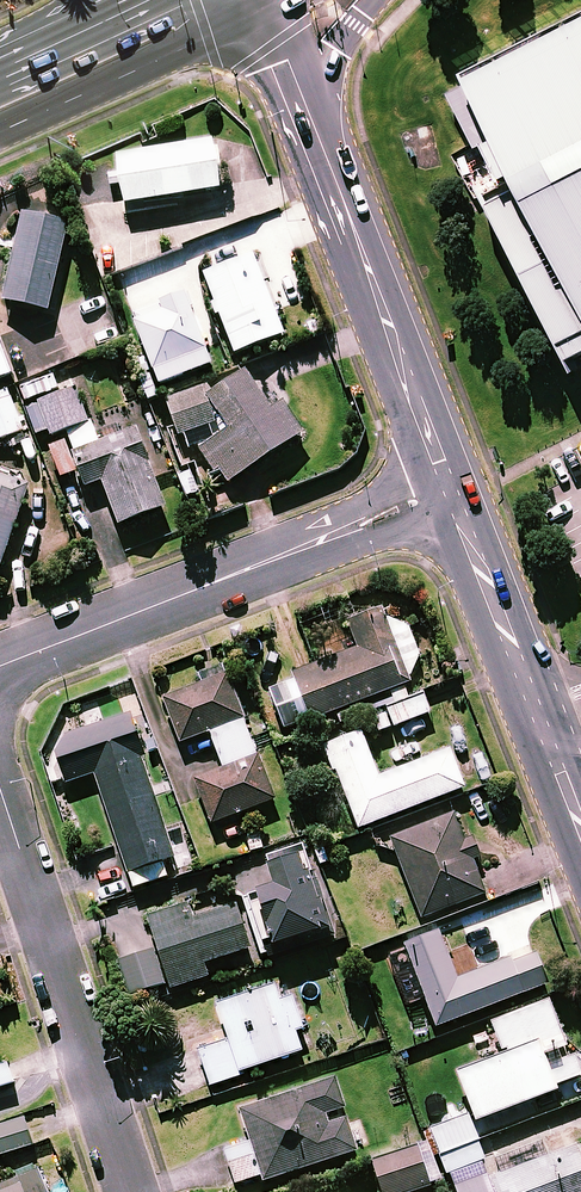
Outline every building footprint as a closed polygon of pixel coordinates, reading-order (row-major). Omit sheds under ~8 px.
[(459,69),(517,182),(487,197),(576,369),(580,366),(580,7),(459,69)] [(115,156),(121,204),(224,189),(217,142),(115,156)] [(68,222),(23,211),(2,301),(47,311),(68,222)] [(283,335),(254,256),(205,274),(234,353),(283,335)] [(0,344),(0,378),(11,374),(0,344)] [(205,387),(165,401),(178,439),(184,437),(191,447),(196,444),(223,485),(303,433),(283,401),(270,410),(244,371),(210,394),(208,394),(205,387)] [(19,385),(24,400),(63,387),(58,372),(19,385)] [(67,432),(89,424),(75,388),(26,407),(39,441),(67,430),(67,432)] [(11,398),(0,401),(0,440),(23,432),(11,398)] [(89,424),(67,432),(70,440),(50,448),(61,478),(79,471),(85,487),(102,481),(118,525),(163,508),(132,426),(95,440),(89,424)] [(0,475),(0,562),(28,485),(0,475)] [(408,683),(380,609),(348,621),(358,648),(292,674),(310,720),(408,683)] [(274,800),(226,673),(162,697),(180,743),(210,732),(223,769),(195,780),(211,824),(274,800)] [(372,712),(380,735),(432,716),(423,693),(372,712)] [(378,778),(361,732),(326,746),(358,828),(464,788),(450,750),(378,778)] [(170,877),(164,860),(173,856),(139,753),(93,768),(127,870),(133,889),(170,877)] [(488,892),(458,813),(390,839),(421,918),(488,892)] [(327,928),(304,852),(267,864),(273,885),(256,891),(273,945),(327,928)] [(193,919),(188,903),(148,916),(158,949),(120,961),(130,994),(168,982),(170,988),(207,976),(203,963),(250,948),(236,906),(193,919)] [(457,980),(439,934),(405,947),(436,1027),(545,984),(532,950),(457,980)] [(294,992),(279,997),(275,985),(217,1004),(229,1040),(199,1050),(211,1085),(241,1075),(240,1071),(313,1047),(294,992)] [(548,1000),(480,1026),(492,1058),(457,1072),(476,1120),(556,1090),(554,1085),(580,1075),(580,1069),(575,1054),(570,1056),(565,1045),(548,1000)] [(15,1082),(8,1062),(0,1065),(0,1087),(15,1082)] [(356,1151),(333,1080),(241,1110),(251,1142),(225,1150),(235,1183),(261,1175),(262,1181),(356,1151)] [(483,1160),(469,1116),(431,1128),(446,1173),(483,1160)] [(24,1118),(0,1126),(0,1155),(33,1145),(24,1118)] [(417,1146),(372,1161),(383,1191),(410,1191),(430,1185),(417,1146)] [(575,1146),(488,1179),(493,1191),(580,1191),(580,1161),(575,1146)] [(57,1162),(0,1184),(0,1191),(69,1191),(57,1162)]
